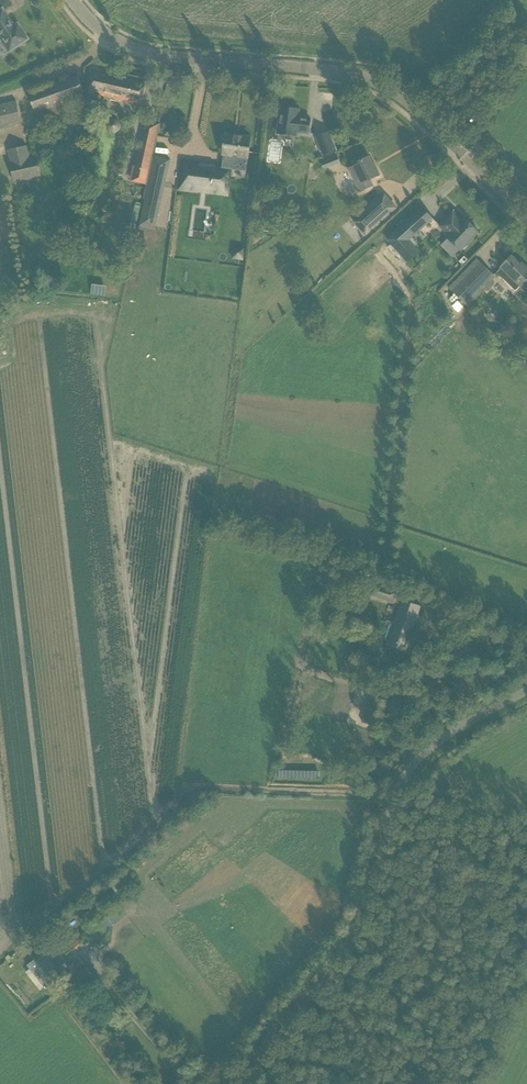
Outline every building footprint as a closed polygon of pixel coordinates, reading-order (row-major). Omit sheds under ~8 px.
[(0,10),(0,40),(1,42),(0,43),(0,52),(2,53),(5,53),(7,51),(8,52),(20,44),(22,44),(25,42),(25,40),(27,39),(20,30),(17,32),(1,9),(0,10)] [(92,73),(90,84),(90,92),(141,104),(146,84),(92,73)] [(78,76),(53,85),(60,103),(61,103),(85,95),(78,76)] [(28,94),(32,104),(34,112),(36,112),(38,120),(64,111),(61,103),(60,103),(53,85),(46,87),(46,88),(28,94)] [(0,105),(0,126),(21,121),(16,101),(0,105)] [(468,121),(474,115),(464,105),(458,111),(468,121)] [(302,118),(302,119),(298,119),(299,110),(281,107),(277,133),(295,136),(295,132),(308,133),(310,119),(302,118)] [(132,165),(129,181),(131,181),(146,185),(160,124),(145,121),(143,128),(145,129),(141,147),(139,146),(135,166),(132,165)] [(329,133),(316,138),(324,156),(337,151),(329,133)] [(214,170),(212,190),(224,191),(227,168),(231,169),(245,171),(247,157),(248,149),(250,138),(239,136),(239,138),(226,136),(224,147),(223,154),(224,154),(223,167),(215,166),(214,170)] [(27,146),(7,150),(10,162),(9,163),(13,182),(41,176),(37,157),(30,158),(27,146)] [(336,152),(320,160),(324,169),(340,162),(336,152)] [(355,166),(349,169),(357,186),(362,184),(365,190),(373,186),(370,180),(380,175),(376,167),(374,168),(372,164),(369,157),(354,164),(355,166)] [(160,209),(170,161),(155,158),(144,205),(160,209)] [(180,188),(196,190),(199,168),(200,164),(183,162),(180,188)] [(212,190),(214,170),(199,168),(196,190),(211,192),(212,190)] [(365,235),(396,208),(384,195),(354,222),(365,235)] [(452,211),(438,226),(447,236),(445,237),(447,239),(441,245),(453,257),(459,251),(461,252),(463,250),(465,250),(468,247),(468,244),(479,232),(477,231),(477,228),(474,225),(471,225),(464,218),(462,221),(452,211)] [(408,241),(424,226),(414,215),(387,240),(406,260),(416,250),(408,241)] [(501,267),(496,272),(516,291),(520,286),(526,292),(526,291),(526,281),(526,280),(526,268),(525,269),(511,256),(501,267)] [(480,263),(452,291),(466,304),(493,276),(480,263)] [(91,284),(91,294),(106,295),(106,285),(91,284)] [(400,603),(386,645),(406,652),(421,606),(402,600),(403,598),(397,596),(396,602),(400,603)] [(379,700),(371,697),(362,723),(371,725),(379,700)] [(130,882),(136,888),(141,883),(135,877),(130,882)] [(36,958),(27,965),(37,978),(44,987),(64,971),(70,979),(79,991),(95,978),(86,967),(79,972),(73,964),(70,966),(54,945),(36,958)]
